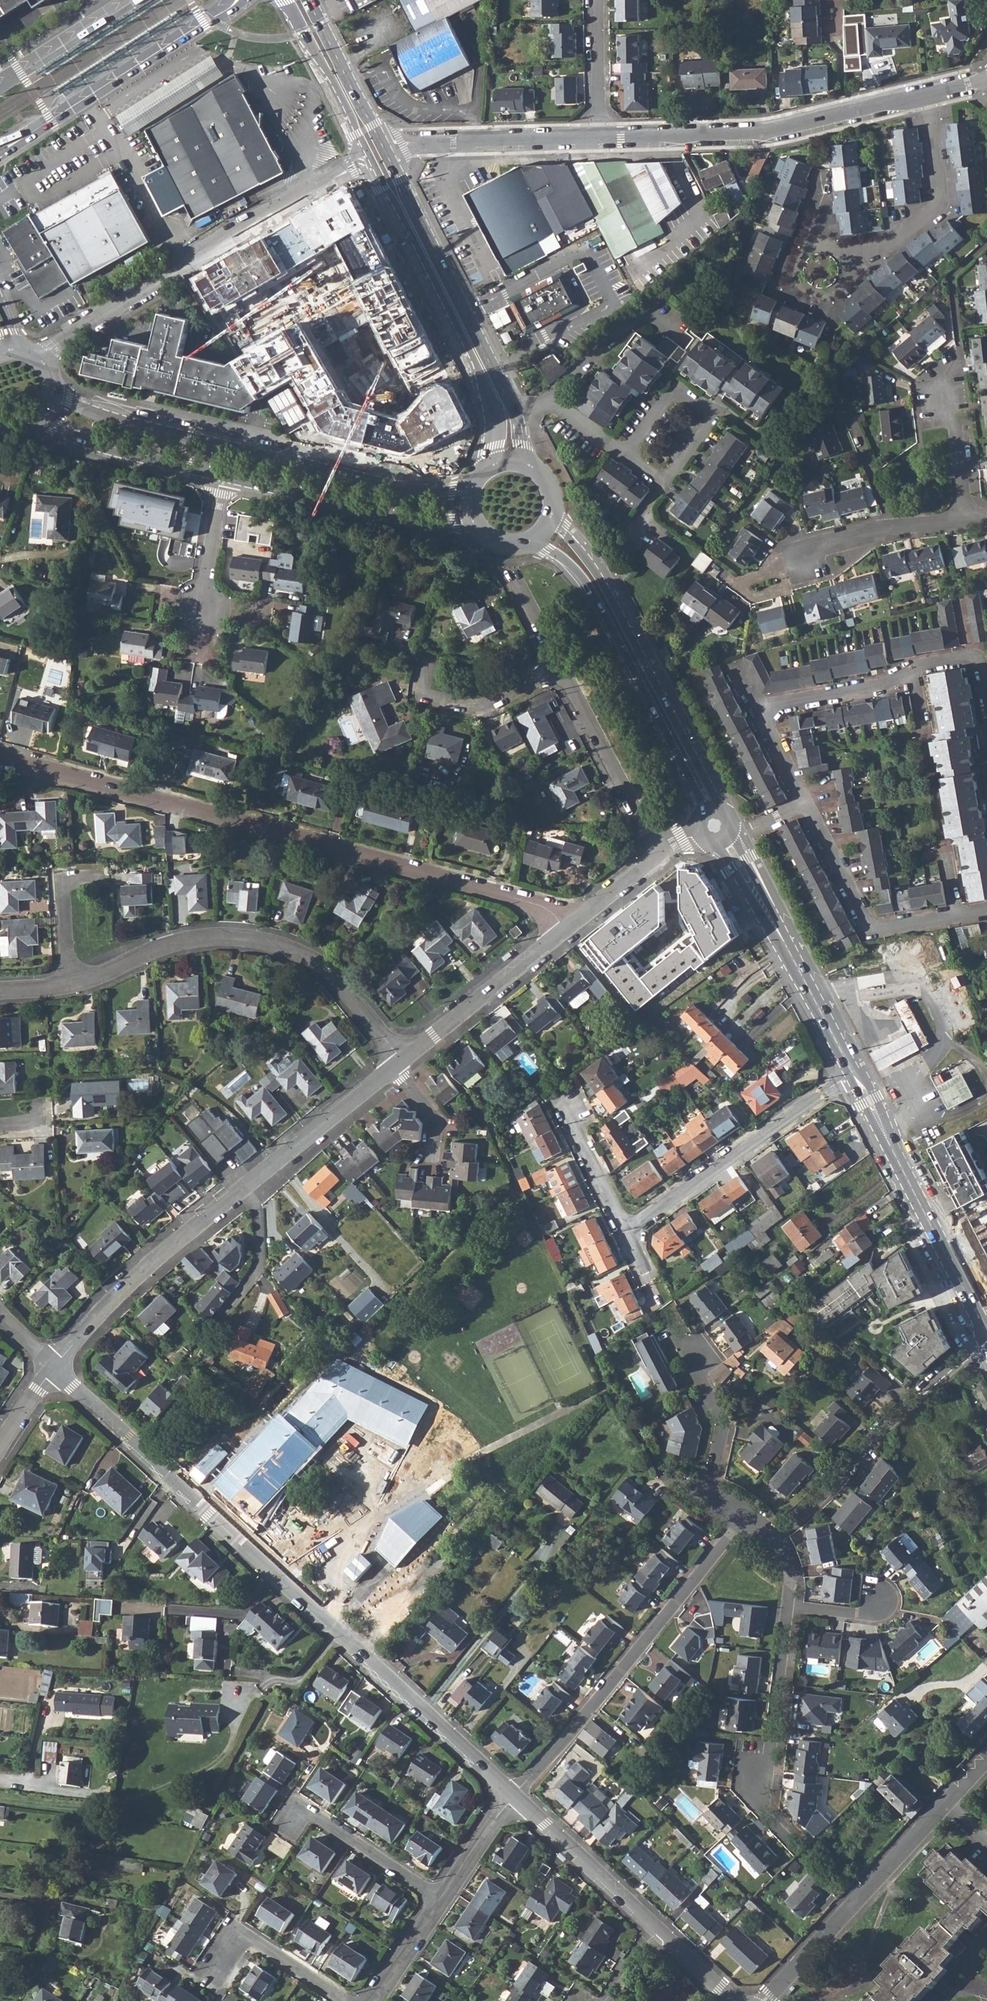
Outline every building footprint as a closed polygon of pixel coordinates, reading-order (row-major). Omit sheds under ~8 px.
[(31,1),(37,9),(51,0),(0,0),(0,20),(31,1)] [(38,71),(42,76),(160,0),(148,0),(38,71)] [(356,11),(377,0),(350,0),(356,11)] [(447,17),(480,0),(400,0),(417,32),(447,17)] [(557,0),(533,0),(534,18),(559,17),(559,5),(557,5),(557,0)] [(640,0),(617,0),(618,21),(640,21),(640,0)] [(793,22),(818,20),(818,15),(820,15),(819,0),(795,0),(795,6),(792,6),(793,22)] [(950,1),(951,18),(941,19),(941,22),(931,23),(932,34),(942,34),(943,42),(945,42),(946,54),(956,53),(960,48),(960,41),(964,40),(967,35),(965,0),(958,0),(950,1)] [(844,8),(844,28),(856,27),(856,23),(857,23),(857,7),(844,8)] [(179,9),(52,92),(56,98),(183,15),(179,9)] [(416,94),(471,65),(447,17),(417,32),(391,46),(400,63),(395,66),(399,73),(403,70),(416,94)] [(796,37),(797,44),(801,44),(822,43),(821,28),(819,28),(818,20),(793,22),(794,37),(796,37)] [(553,34),(553,58),(576,58),(576,34),(574,34),(574,24),(550,24),(549,35),(553,34)] [(867,28),(869,57),(882,56),(882,49),(910,47),(909,26),(867,28)] [(639,62),(639,36),(618,36),(618,63),(622,63),(622,73),(641,73),(647,72),(647,62),(639,62)] [(697,86),(698,89),(707,88),(706,86),(721,85),(719,57),(704,58),(704,60),(682,61),(683,74),(685,74),(686,87),(697,86)] [(734,63),(734,70),(766,68),(766,61),(734,63)] [(803,69),(804,94),(814,94),(814,91),(828,90),(827,65),(802,67),(803,69)] [(543,76),(543,67),(535,67),(535,76),(543,76)] [(767,87),(766,68),(734,70),(732,70),(733,89),(767,87)] [(804,94),(803,69),(787,70),(787,73),(780,74),(781,97),(797,97),(797,94),(804,94)] [(626,84),(626,111),(647,110),(647,83),(642,83),(641,73),(622,73),(622,85),(626,84)] [(280,159),(277,154),(274,149),(245,93),(250,90),(237,74),(236,75),(196,106),(152,130),(171,166),(191,205),(199,219),(286,172),(279,160),(280,159)] [(577,105),(578,79),(556,79),(556,105),(577,105)] [(511,113),(525,113),(525,110),(534,109),(534,90),(524,91),(524,89),(498,89),(496,91),(496,101),(495,103),(495,113),(504,113),(505,113),(505,111),(509,111),(511,113)] [(945,144),(946,152),(974,149),(972,127),(946,130),(948,144),(945,144)] [(893,132),(896,157),(923,154),(922,144),(919,144),(918,129),(893,132)] [(830,161),(831,168),(834,168),(860,165),(857,143),(831,146),(833,161),(830,161)] [(949,160),(951,175),(956,175),(976,172),(974,149),(946,152),(946,160),(949,160)] [(896,157),(898,182),(921,179),(923,179),(921,165),(925,164),(923,154),(896,157)] [(784,178),(806,188),(810,181),(807,179),(813,167),(790,157),(781,177),(784,178)] [(754,182),(761,186),(767,171),(772,159),(764,160),(754,182)] [(729,161),(702,172),(710,190),(719,187),(721,190),(729,187),(736,205),(749,200),(741,188),(729,161)] [(626,162),(568,165),(595,216),(598,221),(645,196),(627,164),(626,162)] [(645,196),(660,223),(684,204),(661,163),(627,164),(645,196)] [(521,168),(554,234),(556,237),(578,225),(595,216),(568,165),(521,168)] [(832,178),(834,191),(860,188),(862,188),(860,165),(834,168),(835,177),(832,178)] [(189,206),(168,167),(149,177),(170,216),(189,206)] [(554,234),(521,168),(467,196),(507,276),(548,255),(541,240),(554,234)] [(74,285),(151,242),(112,172),(35,215),(72,282),(74,285)] [(955,188),(956,196),(984,194),(981,172),(976,172),(956,175),(957,188),(955,188)] [(806,188),(784,178),(774,201),(776,202),(797,211),(803,198),(805,199),(809,190),(806,188)] [(895,182),(897,206),(921,204),(919,190),(922,189),(921,179),(898,182),(895,182)] [(833,205),(834,213),(836,213),(862,210),(860,188),(834,191),(835,205),(833,205)] [(959,207),(961,221),(986,219),(984,194),(956,196),(956,207),(959,207)] [(601,227),(617,256),(664,232),(660,223),(645,196),(598,221),(601,227)] [(790,235),(792,236),(797,224),(795,223),(799,213),(797,211),(776,202),(769,218),(771,219),(768,226),(790,235)] [(714,215),(721,229),(731,221),(726,209),(714,215)] [(839,220),(841,235),(866,232),(863,210),(862,210),(836,213),(836,221),(839,220)] [(72,282),(35,215),(6,232),(20,257),(18,259),(41,299),(72,282)] [(583,237),(600,228),(601,227),(598,221),(595,216),(578,225),(583,237)] [(198,226),(210,223),(209,217),(197,220),(198,226)] [(776,256),(777,257),(781,247),(784,248),(790,235),(768,226),(766,225),(763,232),(761,231),(753,247),(776,256)] [(940,255),(943,259),(960,245),(944,226),(933,234),(932,233),(926,238),(940,255)] [(919,269),(921,271),(940,255),(926,238),(924,236),(913,245),(911,243),(903,250),(919,269)] [(314,243),(257,262),(268,295),(293,287),(308,333),(293,338),(302,367),(350,352),(314,243)] [(742,269),(767,280),(772,271),(770,270),(776,256),(753,247),(752,246),(742,269)] [(901,285),(902,287),(915,277),(913,274),(919,269),(903,250),(893,258),(895,261),(886,268),(901,285)] [(578,275),(588,270),(585,263),(575,268),(578,275)] [(866,282),(882,301),(901,285),(886,268),(885,266),(873,276),(871,274),(865,280),(866,282)] [(981,294),(986,294),(986,269),(978,270),(981,294)] [(528,332),(570,310),(569,308),(577,303),(565,280),(557,284),(556,281),(513,304),(514,304),(521,318),(528,332)] [(853,300),(867,318),(884,303),(882,301),(866,282),(857,290),(858,292),(851,298),(853,300)] [(768,322),(774,325),(784,304),(785,302),(773,296),(771,299),(761,294),(751,317),(767,324),(768,322)] [(978,327),(986,326),(986,294),(981,294),(974,295),(978,327)] [(837,316),(853,336),(870,321),(867,318),(853,300),(847,305),(848,307),(837,316)] [(497,330),(521,318),(514,304),(490,317),(497,330)] [(773,329),(794,339),(802,318),(803,316),(794,312),(795,310),(784,304),(774,325),(773,329)] [(911,338),(924,353),(927,357),(945,342),(946,339),(944,336),(946,335),(940,327),(945,322),(944,321),(945,320),(933,305),(926,311),(932,318),(910,336),(911,338)] [(159,390),(249,412),(251,403),(253,402),(254,403),(262,398),(237,360),(231,364),(189,355),(189,356),(183,355),(191,319),(162,312),(154,346),(118,338),(114,355),(96,351),(96,352),(97,352),(96,356),(90,354),(86,371),(160,388),(159,390)] [(793,341),(813,350),(816,343),(824,325),(817,322),(816,324),(802,318),(794,339),(793,341)] [(578,407),(606,427),(632,393),(637,397),(642,391),(644,393),(679,346),(667,336),(658,348),(634,330),(616,355),(625,360),(612,377),(604,371),(578,407)] [(728,392),(761,419),(782,392),(707,334),(681,369),(716,396),(718,393),(724,397),(728,392)] [(892,355),(907,372),(920,361),(921,362),(927,357),(924,353),(911,338),(892,355)] [(973,353),(975,360),(972,360),(973,368),(975,367),(986,366),(986,342),(972,343),(973,353)] [(548,357),(545,359),(546,362),(540,365),(546,375),(562,362),(563,361),(556,352),(548,356),(548,357)] [(562,362),(546,375),(552,382),(568,369),(562,362)] [(986,391),(986,366),(975,367),(976,376),(979,375),(981,391),(986,391)] [(867,408),(887,406),(885,388),(884,388),(884,385),(881,386),(880,380),(879,378),(863,380),(864,398),(866,398),(867,408)] [(880,415),(883,445),(903,443),(900,421),(904,421),(902,412),(880,415)] [(809,436),(819,462),(842,452),(827,415),(818,418),(820,423),(813,426),(816,433),(809,436)] [(671,512),(689,526),(709,500),(711,501),(731,474),(730,473),(749,447),(730,433),(724,441),(723,440),(714,451),(716,452),(705,466),(707,467),(696,481),(695,480),(686,492),(684,491),(675,504),(676,505),(671,512)] [(622,498),(635,508),(650,489),(643,484),(644,483),(631,473),(632,471),(620,462),(619,464),(611,459),(597,478),(623,497),(622,498)] [(78,470),(85,472),(87,465),(80,463),(78,470)] [(833,493),(839,515),(867,507),(861,486),(833,493)] [(821,515),(823,522),(839,517),(839,515),(833,493),(832,489),(803,497),(808,518),(821,515)] [(752,517),(773,531),(783,517),(786,518),(793,509),(770,493),(752,517)] [(5,516),(11,496),(0,494),(0,514),(5,516)] [(38,494),(36,510),(50,512),(47,538),(68,540),(72,497),(38,494)] [(257,541),(275,543),(278,517),(242,513),(239,539),(257,541)] [(775,533),(786,518),(783,517),(773,531),(775,533)] [(728,554),(745,567),(759,549),(757,548),(762,543),(743,528),(738,534),(741,537),(728,554)] [(986,560),(986,539),(984,540),(983,538),(961,545),(967,566),(986,560)] [(656,572),(665,579),(680,559),(671,552),(673,550),(658,539),(643,559),(658,570),(656,572)] [(153,563),(167,565),(175,566),(176,557),(178,542),(171,541),(170,544),(142,540),(138,561),(141,561),(153,563)] [(262,542),(261,554),(271,555),(273,543),(262,542)] [(918,570),(918,573),(946,566),(940,545),(913,552),(918,570)] [(889,577),(918,570),(913,552),(912,550),(906,552),(905,550),(884,556),(889,577)] [(712,561),(700,552),(693,563),(704,571),(712,561)] [(235,556),(232,577),(260,581),(261,577),(269,578),(271,565),(263,564),(263,560),(235,556)] [(704,571),(693,563),(690,566),(702,575),(704,571)] [(271,565),(269,578),(276,580),(275,587),(304,591),(307,570),(271,565)] [(122,610),(124,595),(116,594),(117,583),(105,581),(106,575),(94,573),(93,580),(90,601),(114,604),(114,609),(122,610)] [(837,586),(843,608),(880,599),(873,574),(836,584),(837,586)] [(375,581),(382,584),(384,580),(378,576),(375,581)] [(711,590),(710,592),(709,593),(703,589),(703,588),(694,582),(680,600),(683,602),(679,607),(679,610),(697,625),(703,617),(718,596),(711,590)] [(837,586),(803,595),(808,613),(805,614),(808,625),(838,616),(836,611),(843,609),(843,608),(837,586)] [(4,620),(27,604),(15,587),(0,597),(0,614),(4,620)] [(975,643),(986,641),(986,633),(980,591),(966,595),(975,643)] [(739,611),(718,596),(703,617),(715,627),(721,625),(726,629),(739,611)] [(394,619),(411,624),(415,607),(382,598),(375,627),(365,625),(363,633),(387,639),(389,631),(391,631),(394,619)] [(468,635),(480,628),(493,622),(484,606),(479,609),(473,599),(454,610),(468,635)] [(938,603),(942,628),(946,648),(959,646),(951,599),(938,603)] [(302,604),(301,612),(295,611),(291,640),(312,642),(317,606),(311,605),(302,604)] [(758,611),(764,632),(788,626),(782,605),(758,611)] [(480,628),(484,634),(496,628),(493,622),(480,628)] [(916,654),(946,648),(942,628),(912,633),(912,635),(892,639),(893,641),(896,659),(916,655),(916,654)] [(150,634),(126,631),(123,652),(155,656),(157,641),(150,640),(150,634)] [(893,641),(885,642),(888,661),(896,659),(893,641)] [(773,677),(770,677),(755,682),(762,694),(816,685),(816,682),(833,679),(833,678),(870,671),(870,667),(889,664),(888,661),(885,642),(866,645),(867,649),(830,656),(830,658),(812,661),(812,664),(772,671),(773,677)] [(236,653),(234,668),(266,672),(269,651),(245,648),(244,654),(236,653)] [(742,657),(755,682),(770,677),(757,653),(742,657)] [(7,674),(11,659),(0,656),(0,672),(7,674)] [(765,801),(769,808),(786,799),(782,791),(786,789),(779,776),(776,777),(768,763),(771,761),(764,747),(761,749),(753,733),(756,732),(749,718),(746,720),(738,705),(742,703),(735,689),(731,691),(727,683),(730,681),(727,674),(723,676),(717,664),(703,668),(708,678),(705,680),(711,691),(709,692),(713,700),(712,701),(719,715),(721,714),(728,729),(727,730),(734,743),(735,742),(743,758),(741,759),(748,772),(750,772),(758,787),(756,788),(763,801),(765,801)] [(159,680),(157,701),(180,705),(180,709),(187,711),(190,695),(182,694),(184,683),(167,681),(169,669),(151,666),(150,679),(159,680)] [(970,901),(986,899),(986,792),(978,735),(982,735),(981,726),(976,727),(966,668),(932,674),(942,733),(933,734),(939,771),(942,771),(943,779),(940,779),(951,845),(961,844),(970,901)] [(371,737),(377,753),(412,738),(405,722),(390,728),(381,705),(395,699),(388,683),(350,699),(357,715),(358,714),(369,738),(371,737)] [(199,686),(197,696),(190,695),(187,711),(195,712),(196,707),(218,710),(220,710),(221,703),(228,704),(232,704),(238,697),(231,690),(199,686)] [(804,766),(805,772),(829,768),(828,761),(826,761),(823,744),(819,745),(816,732),(813,732),(811,726),(832,722),(834,729),(841,727),(841,726),(857,723),(858,725),(888,718),(888,719),(896,718),(895,715),(907,713),(907,710),(914,709),(911,695),(899,697),(899,694),(884,697),(884,699),(868,702),(867,700),(852,703),(852,705),(836,709),(835,705),(829,707),(830,710),(815,713),(816,717),(802,720),(801,716),(792,718),(796,743),(793,743),(794,750),(798,749),(801,766),(804,766)] [(552,696),(555,709),(563,708),(561,695),(552,696)] [(20,698),(14,722),(49,732),(57,709),(20,698)] [(555,743),(558,741),(545,715),(552,711),(548,702),(520,718),(537,752),(539,751),(555,743)] [(217,717),(220,718),(223,716),(227,712),(228,704),(221,703),(220,710),(218,710),(217,717)] [(523,741),(513,720),(492,731),(502,751),(523,741)] [(436,725),(428,756),(457,764),(464,740),(444,734),(445,728),(436,725)] [(97,727),(90,749),(130,760),(136,738),(97,727)] [(539,751),(543,758),(559,750),(555,743),(539,751)] [(231,782),(237,761),(196,750),(190,770),(231,782)] [(835,775),(837,788),(853,785),(852,778),(855,777),(852,764),(831,768),(832,775),(835,775)] [(582,766),(552,782),(565,809),(580,801),(575,789),(591,781),(582,766)] [(521,771),(527,782),(533,778),(527,767),(521,771)] [(308,803),(308,804),(333,811),(338,789),(302,779),(303,774),(294,772),(293,777),(292,777),(289,788),(287,797),(308,803)] [(283,786),(289,788),(292,777),(286,775),(283,786)] [(515,779),(519,786),(525,782),(522,776),(515,779)] [(838,793),(839,797),(854,794),(854,791),(853,785),(837,788),(838,793)] [(376,795),(387,798),(388,792),(378,789),(376,795)] [(855,801),(854,794),(839,797),(841,809),(838,809),(840,823),(844,823),(845,832),(855,830),(857,838),(860,837),(863,854),(860,855),(862,870),(866,869),(867,878),(873,877),(876,891),(879,890),(881,903),(878,904),(879,914),(904,909),(905,912),(921,910),(920,907),(938,904),(938,908),(946,906),(941,881),(934,882),(934,884),(917,887),(917,885),(909,886),(910,889),(898,891),(899,894),(892,896),(887,866),(889,866),(886,851),(884,851),(881,834),(883,833),(881,825),(865,828),(863,819),(865,819),(864,812),(861,812),(859,800),(855,801)] [(410,833),(416,811),(370,798),(364,820),(410,833)] [(37,802),(37,811),(27,812),(28,829),(34,828),(35,830),(57,829),(55,800),(37,802)] [(0,849),(11,848),(18,848),(17,847),(17,846),(16,829),(18,830),(28,829),(27,812),(16,813),(15,813),(9,813),(0,814),(0,848),(0,849)] [(115,814),(96,815),(99,843),(120,842),(120,847),(141,846),(140,825),(126,826),(126,823),(116,823),(115,814)] [(841,938),(848,952),(858,947),(862,945),(853,927),(856,926),(849,912),(846,914),(838,899),(841,897),(834,883),(831,885),(823,870),(826,869),(820,855),(816,857),(809,840),(811,839),(805,827),(802,828),(798,820),(780,829),(784,836),(782,838),(789,851),(791,850),(799,865),(797,866),(804,879),(806,878),(814,893),(813,894),(819,908),(821,907),(829,923),(828,924),(831,931),(833,930),(838,939),(841,938)] [(491,853),(497,832),(463,823),(457,844),(491,853)] [(166,826),(156,826),(157,847),(166,846),(166,830),(166,826)] [(176,829),(166,830),(166,846),(166,854),(189,853),(188,834),(176,829)] [(546,845),(564,851),(566,843),(548,837),(546,845)] [(550,871),(550,868),(559,870),(562,860),(580,865),(585,848),(566,843),(564,851),(546,845),(530,840),(524,863),(544,868),(550,871)] [(684,872),(689,901),(722,947),(741,937),(721,899),(714,884),(704,871),(684,872)] [(125,886),(127,917),(137,917),(136,905),(154,903),(153,874),(131,876),(131,885),(125,886)] [(190,893),(191,911),(208,910),(207,875),(177,877),(178,894),(190,893)] [(1,882),(2,912),(20,911),(19,898),(36,897),(35,880),(1,882)] [(232,881),(230,902),(240,903),(241,901),(243,901),(243,906),(243,910),(259,912),(262,891),(246,889),(246,883),(232,881)] [(303,924),(315,891),(286,881),(281,897),(292,901),(286,918),(303,924)] [(674,900),(661,885),(581,948),(608,982),(677,929),(674,900)] [(359,926),(374,901),(359,891),(353,900),(345,895),(335,911),(359,926)] [(477,935),(476,936),(484,946),(498,935),(476,908),(453,926),(463,940),(474,931),(477,935)] [(29,944),(34,944),(39,943),(38,926),(37,926),(37,918),(5,920),(5,928),(9,927),(10,936),(1,937),(3,956),(12,956),(34,955),(34,947),(29,947),(29,944)] [(447,945),(454,940),(437,920),(428,926),(434,934),(414,950),(431,972),(445,961),(439,952),(441,950),(444,954),(450,949),(447,945)] [(958,936),(967,964),(975,963),(966,934),(958,936)] [(678,954),(691,971),(716,953),(703,936),(678,954)] [(512,955),(509,952),(502,957),(504,959),(505,961),(512,955)] [(392,1004),(405,993),(399,985),(401,983),(404,986),(411,981),(409,980),(421,971),(409,956),(398,965),(397,964),(374,982),(392,1004)] [(585,989),(598,979),(586,964),(580,969),(579,967),(572,972),(573,974),(558,987),(569,1002),(570,1002),(574,1007),(577,1007),(589,998),(589,995),(585,989)] [(226,975),(217,1006),(247,1015),(250,1006),(258,1008),(262,995),(233,987),(235,978),(226,975)] [(188,977),(188,983),(168,984),(169,1019),(182,1019),(181,1009),(200,1008),(198,976),(188,977)] [(537,1032),(553,1019),(555,1022),(562,1016),(560,1013),(566,1009),(553,992),(547,997),(545,995),(538,1001),(540,1003),(524,1016),(537,1032)] [(119,1010),(120,1034),(151,1032),(149,1000),(139,1000),(140,1009),(119,1010)] [(907,1021),(919,1045),(928,1040),(906,1001),(896,1006),(904,1023),(907,1021)] [(694,1003),(682,1015),(696,1029),(708,1017),(694,1003)] [(247,1015),(256,1017),(258,1008),(250,1006),(247,1015)] [(751,1017),(756,1022),(765,1013),(760,1008),(751,1017)] [(96,1044),(95,1012),(85,1012),(85,1022),(64,1023),(66,1046),(96,1044)] [(505,1017),(481,1036),(495,1053),(518,1034),(518,1033),(524,1028),(511,1013),(505,1018),(505,1017)] [(14,1045),(13,1016),(0,1017),(0,1046),(14,1045)] [(21,1045),(20,1016),(13,1016),(14,1045),(21,1045)] [(708,1017),(696,1029),(710,1043),(722,1031),(708,1017)] [(334,1042),(337,1041),(340,1044),(347,1039),(333,1022),(322,1030),(316,1022),(303,1032),(327,1062),(341,1051),(334,1042)] [(736,1045),(722,1031),(710,1043),(691,1061),(695,1065),(706,1054),(711,1050),(720,1060),(723,1058),(736,1045)] [(462,1083),(485,1065),(470,1045),(463,1050),(465,1052),(448,1065),(462,1083)] [(736,1045),(723,1058),(737,1072),(750,1060),(736,1045)] [(706,1054),(716,1065),(720,1060),(711,1050),(706,1054)] [(605,1056),(612,1065),(615,1063),(608,1054),(605,1056)] [(236,1060),(242,1068),(248,1063),(242,1055),(236,1060)] [(599,1092),(623,1074),(615,1063),(612,1065),(605,1056),(584,1072),(599,1092)] [(288,1089),(299,1081),(302,1084),(301,1085),(309,1095),(323,1084),(301,1057),(278,1075),(273,1070),(267,1075),(278,1088),(284,1083),(288,1089)] [(674,1067),(677,1071),(691,1061),(687,1057),(674,1067)] [(685,1087),(698,1078),(705,1084),(710,1079),(706,1075),(695,1065),(691,1061),(677,1071),(675,1073),(681,1081),(685,1087)] [(15,1062),(0,1063),(0,1092),(17,1091),(15,1062)] [(272,1067),(277,1072),(281,1070),(277,1064),(272,1067)] [(710,1079),(712,1081),(717,1076),(711,1070),(706,1075),(710,1079)] [(433,1092),(435,1091),(445,1104),(459,1092),(444,1072),(437,1077),(439,1079),(436,1080),(432,1076),(425,1082),(433,1092)] [(619,1088),(630,1079),(625,1072),(623,1074),(599,1092),(613,1112),(629,1101),(619,1088)] [(675,1073),(659,1085),(662,1090),(664,1093),(681,1081),(675,1073)] [(273,1124),(287,1113),(271,1093),(278,1088),(267,1075),(261,1079),(266,1086),(249,1099),(244,1093),(238,1098),(242,1104),(253,1118),(264,1110),(267,1113),(266,1114),(273,1124)] [(766,1078),(773,1089),(777,1087),(769,1076),(766,1078)] [(940,1089),(950,1110),(974,1097),(963,1077),(940,1089)] [(766,1078),(744,1093),(758,1113),(781,1096),(782,1095),(781,1094),(780,1092),(777,1087),(773,1089),(766,1078)] [(76,1084),(78,1113),(91,1113),(91,1103),(94,1103),(121,1102),(120,1082),(76,1084)] [(691,1087),(699,1099),(704,1095),(697,1083),(691,1087)] [(646,1101),(662,1090),(659,1085),(643,1096),(646,1101)] [(631,1114),(647,1103),(646,1101),(643,1096),(627,1108),(631,1114)] [(653,1103),(656,1108),(664,1102),(660,1097),(653,1103)] [(520,1122),(524,1130),(530,1141),(536,1138),(552,1130),(539,1104),(533,1108),(527,1113),(519,1119),(520,1122)] [(524,1109),(527,1113),(533,1108),(530,1105),(524,1109)] [(710,1109),(703,1114),(721,1140),(741,1126),(727,1105),(714,1115),(710,1109)] [(395,1107),(395,1112),(386,1120),(402,1141),(406,1138),(422,1140),(423,1123),(418,1118),(416,1118),(416,1111),(410,1110),(407,1109),(407,1107),(396,1106),(396,1107),(395,1107)] [(229,1147),(233,1152),(243,1144),(240,1140),(245,1136),(238,1126),(236,1127),(229,1118),(225,1121),(221,1115),(218,1117),(211,1108),(202,1114),(229,1147)] [(627,1108),(602,1127),(624,1164),(639,1152),(651,1143),(646,1137),(634,1145),(619,1125),(632,1116),(631,1114),(627,1108)] [(705,1151),(721,1140),(703,1114),(703,1113),(686,1124),(689,1129),(705,1151)] [(202,1114),(188,1125),(220,1163),(227,1157),(223,1152),(229,1147),(202,1114)] [(383,1129),(381,1131),(375,1123),(367,1130),(376,1140),(377,1139),(388,1152),(402,1141),(386,1120),(379,1124),(383,1129)] [(515,1125),(519,1132),(524,1130),(520,1122),(515,1125)] [(804,1160),(828,1144),(823,1137),(818,1130),(814,1123),(789,1140),(803,1161),(804,1160)] [(818,1130),(823,1137),(830,1132),(825,1125),(818,1130)] [(116,1150),(115,1129),(79,1130),(80,1152),(116,1150)] [(688,1162),(705,1151),(689,1129),(673,1140),(677,1145),(688,1162)] [(552,1130),(536,1138),(541,1148),(534,1151),(540,1162),(562,1150),(552,1130)] [(962,1207),(986,1194),(986,1173),(963,1130),(931,1147),(948,1181),(949,1181),(956,1194),(955,1194),(962,1207)] [(530,1141),(534,1151),(541,1148),(536,1138),(530,1141)] [(243,1144),(233,1152),(243,1164),(259,1152),(250,1139),(243,1144)] [(359,1147),(357,1149),(350,1142),(345,1147),(367,1171),(381,1159),(363,1140),(357,1145),(359,1147)] [(477,1162),(478,1144),(453,1141),(452,1149),(455,1149),(454,1152),(445,1151),(444,1159),(448,1159),(477,1162)] [(665,1143),(655,1149),(672,1173),(688,1162),(677,1145),(670,1150),(665,1143)] [(829,1175),(846,1163),(841,1156),(838,1158),(828,1144),(804,1160),(812,1171),(821,1164),(824,1168),(829,1175)] [(46,1178),(45,1145),(35,1145),(36,1154),(28,1155),(28,1157),(25,1157),(25,1155),(15,1155),(15,1146),(4,1147),(5,1179),(46,1178)] [(227,1157),(233,1152),(229,1147),(223,1152),(227,1157)] [(342,1159),(336,1164),(348,1176),(354,1183),(367,1171),(345,1147),(340,1152),(346,1159),(344,1161),(342,1159)] [(774,1151),(754,1166),(769,1187),(770,1187),(777,1197),(785,1191),(778,1181),(790,1173),(774,1151)] [(210,1165),(199,1152),(184,1163),(189,1170),(183,1174),(185,1177),(194,1188),(200,1183),(199,1181),(209,1173),(205,1169),(210,1165)] [(159,1190),(172,1204),(187,1192),(178,1182),(185,1177),(183,1174),(169,1156),(168,1157),(159,1164),(163,1170),(150,1180),(159,1190)] [(651,1161),(660,1174),(665,1170),(656,1157),(651,1161)] [(454,1170),(453,1178),(459,1179),(479,1181),(481,1162),(477,1162),(448,1159),(448,1167),(457,1167),(457,1171),(454,1170)] [(650,1159),(623,1179),(636,1197),(663,1178),(660,1174),(651,1161),(650,1159)] [(559,1194),(579,1185),(568,1162),(549,1171),(546,1167),(533,1173),(539,1185),(542,1184),(549,1186),(553,1197),(556,1195),(559,1194)] [(812,1171),(815,1174),(824,1168),(821,1164),(812,1171)] [(327,1167),(314,1179),(316,1181),(308,1189),(325,1208),(331,1202),(324,1195),(339,1181),(327,1167)] [(411,1167),(410,1176),(407,1176),(407,1173),(399,1173),(397,1198),(415,1200),(417,1180),(418,1167),(411,1167)] [(452,1192),(457,1193),(459,1179),(453,1178),(454,1170),(451,1170),(449,1184),(453,1184),(452,1192)] [(424,1181),(417,1180),(415,1200),(414,1206),(432,1208),(435,1175),(428,1174),(427,1184),(424,1184),(424,1181)] [(445,1183),(444,1186),(442,1185),(443,1176),(435,1175),(432,1208),(450,1210),(452,1192),(453,1184),(449,1184),(445,1183)] [(342,1181),(349,1188),(354,1183),(348,1176),(342,1181)] [(739,1176),(721,1189),(731,1203),(748,1190),(739,1176)] [(305,1186),(308,1189),(316,1181),(314,1179),(305,1186)] [(804,1183),(811,1194),(815,1191),(808,1180),(804,1183)] [(354,1183),(349,1188),(344,1193),(351,1201),(354,1198),(360,1205),(363,1203),(368,1198),(354,1183)] [(765,1231),(784,1217),(760,1183),(754,1188),(770,1209),(752,1223),(748,1226),(750,1230),(756,1238),(765,1231)] [(579,1185),(559,1194),(556,1195),(565,1215),(569,1214),(570,1215),(590,1206),(579,1185)] [(711,1218),(732,1204),(731,1203),(721,1189),(701,1203),(711,1218)] [(144,1225),(152,1218),(157,1214),(158,1216),(172,1204),(159,1190),(147,1200),(143,1195),(129,1208),(144,1225)] [(736,1210),(743,1219),(747,1216),(756,1210),(747,1198),(734,1207),(736,1210)] [(711,1218),(716,1224),(736,1210),(734,1207),(732,1204),(711,1218)] [(689,1212),(673,1223),(683,1238),(699,1227),(689,1212)] [(804,1212),(784,1227),(793,1239),(813,1224),(804,1212)] [(310,1213),(290,1232),(304,1247),(305,1247),(317,1236),(321,1240),(323,1243),(331,1236),(310,1213)] [(874,1226),(865,1215),(857,1221),(842,1232),(843,1234),(835,1240),(842,1249),(865,1232),(874,1226)] [(743,1219),(748,1226),(752,1223),(747,1216),(743,1219)] [(585,1236),(580,1239),(585,1248),(605,1237),(595,1217),(580,1225),(585,1236)] [(556,1220),(541,1227),(544,1235),(560,1227),(556,1220)] [(106,1235),(93,1246),(106,1261),(132,1238),(117,1221),(104,1233),(106,1235)] [(686,1243),(683,1238),(673,1223),(656,1234),(655,1243),(665,1257),(679,1248),(684,1256),(692,1251),(686,1243)] [(813,1224),(793,1239),(802,1251),(822,1236),(813,1224)] [(574,1228),(580,1239),(585,1236),(580,1225),(574,1228)] [(748,1244),(756,1238),(750,1230),(726,1248),(732,1256),(748,1244)] [(756,1238),(748,1244),(754,1252),(771,1239),(765,1231),(756,1238)] [(859,1255),(873,1244),(865,1232),(842,1249),(848,1258),(844,1261),(849,1268),(857,1262),(862,1258),(859,1255)] [(243,1256),(243,1244),(240,1241),(241,1239),(241,1236),(238,1233),(236,1233),(234,1235),(232,1234),(213,1251),(222,1260),(232,1270),(240,1262),(243,1256)] [(305,1247),(309,1251),(321,1240),(317,1236),(305,1247)] [(585,1248),(580,1250),(587,1266),(596,1261),(602,1273),(619,1265),(605,1237),(585,1248)] [(553,1238),(547,1241),(553,1256),(560,1253),(553,1238)] [(771,1249),(774,1253),(781,1248),(777,1244),(771,1249)] [(30,1268),(10,1247),(0,1257),(0,1278),(3,1280),(12,1271),(14,1274),(12,1276),(17,1281),(30,1268)] [(200,1275),(214,1261),(202,1247),(193,1252),(185,1259),(200,1275)] [(784,1252),(781,1248),(774,1253),(778,1257),(784,1252)] [(829,1249),(814,1262),(818,1267),(833,1256),(829,1249)] [(299,1253),(275,1275),(291,1292),(315,1269),(299,1253)] [(553,1256),(556,1262),(562,1259),(560,1253),(553,1256)] [(762,1263),(771,1273),(784,1264),(778,1257),(774,1253),(762,1263)] [(828,1327),(866,1299),(863,1296),(880,1284),(882,1288),(886,1286),(890,1294),(886,1296),(893,1307),(920,1294),(913,1281),(917,1279),(912,1268),(908,1270),(899,1253),(874,1272),(870,1262),(807,1309),(828,1327)] [(718,1254),(702,1266),(708,1274),(724,1262),(718,1254)] [(808,1265),(813,1271),(818,1267),(814,1262),(808,1265)] [(68,1286),(78,1276),(68,1266),(63,1271),(60,1268),(34,1297),(45,1308),(52,1301),(61,1309),(74,1295),(64,1287),(66,1284),(68,1286)] [(219,1283),(208,1296),(207,1295),(197,1307),(211,1319),(241,1283),(226,1271),(217,1281),(219,1283)] [(632,1291),(624,1274),(596,1288),(604,1305),(610,1302),(616,1299),(632,1291)] [(568,1290),(582,1283),(584,1282),(582,1278),(581,1277),(576,1279),(575,1278),(566,1283),(568,1290)] [(776,1283),(773,1279),(758,1291),(761,1294),(776,1283)] [(582,1283),(568,1290),(572,1297),(586,1290),(582,1283)] [(365,1323),(386,1304),(369,1286),(349,1306),(365,1323)] [(702,1316),(701,1316),(707,1324),(727,1309),(715,1293),(713,1295),(706,1286),(699,1292),(697,1292),(691,1296),(690,1301),(696,1308),(702,1316)] [(268,1297),(281,1321),(292,1315),(279,1291),(268,1297)] [(632,1291),(616,1299),(627,1322),(644,1314),(632,1291)] [(774,1292),(761,1301),(766,1307),(769,1304),(778,1297),(774,1292)] [(162,1338),(173,1327),(167,1321),(178,1309),(164,1294),(141,1316),(162,1338)] [(785,1301),(780,1296),(778,1297),(769,1304),(774,1311),(785,1301)] [(899,1347),(901,1349),(896,1353),(916,1371),(945,1346),(937,1331),(939,1330),(942,1328),(938,1321),(934,1323),(928,1310),(900,1324),(903,1329),(905,1328),(910,1337),(899,1347)] [(740,1349),(752,1340),(747,1333),(749,1332),(735,1314),(720,1325),(728,1336),(726,1338),(736,1351),(740,1349)] [(774,1336),(761,1350),(780,1366),(782,1365),(789,1371),(805,1354),(794,1343),(791,1345),(782,1338),(785,1336),(793,1326),(783,1317),(778,1321),(766,1329),(774,1336)] [(267,1369),(267,1368),(276,1344),(260,1338),(258,1346),(247,1342),(251,1329),(240,1325),(229,1355),(263,1367),(267,1369)] [(648,1332),(638,1337),(640,1341),(636,1343),(648,1367),(654,1364),(656,1368),(668,1361),(660,1346),(661,1345),(655,1334),(650,1336),(648,1332)] [(595,1333),(589,1336),(598,1356),(603,1352),(595,1333)] [(782,1338),(791,1345),(794,1343),(785,1336),(782,1338)] [(127,1391),(138,1379),(133,1375),(150,1357),(131,1340),(114,1358),(110,1354),(99,1366),(127,1391)] [(734,1353),(737,1358),(743,1354),(740,1349),(736,1351),(734,1353)] [(8,1357),(0,1352),(0,1387),(10,1372),(2,1366),(8,1357)] [(737,1358),(734,1353),(723,1362),(735,1371),(741,1363),(737,1358)] [(206,1363),(210,1367),(214,1361),(210,1358),(206,1363)] [(668,1361),(656,1368),(660,1377),(656,1379),(658,1383),(660,1383),(664,1392),(678,1385),(671,1373),(673,1371),(668,1361)] [(780,1366),(787,1373),(789,1371),(782,1365),(780,1366)] [(871,1366),(855,1384),(853,1383),(847,1391),(864,1406),(873,1396),(877,1400),(892,1384),(871,1366)] [(269,1381),(272,1382),(277,1376),(267,1368),(267,1369),(263,1367),(259,1373),(269,1381)] [(737,1373),(742,1377),(746,1373),(741,1368),(737,1373)] [(256,1398),(269,1381),(259,1373),(246,1391),(256,1398)] [(912,1382),(908,1378),(904,1384),(908,1387),(912,1382)] [(161,1382),(142,1405),(151,1413),(154,1409),(159,1414),(177,1395),(170,1389),(170,1390),(161,1382)] [(986,1413),(986,1388),(986,1387),(976,1392),(986,1413)] [(761,1403),(772,1412),(777,1406),(766,1397),(761,1403)] [(844,1435),(851,1427),(841,1418),(847,1411),(835,1401),(829,1408),(832,1411),(815,1430),(832,1445),(839,1437),(843,1433),(844,1435)] [(694,1407),(668,1421),(674,1433),(673,1440),(671,1440),(669,1452),(697,1458),(703,1429),(697,1417),(698,1417),(694,1407)] [(754,1441),(750,1445),(743,1454),(743,1456),(761,1471),(785,1443),(762,1424),(750,1438),(752,1439),(754,1441)] [(67,1466),(84,1438),(65,1426),(48,1454),(67,1466)] [(798,1439),(809,1447),(815,1440),(805,1431),(798,1439)] [(970,1450),(972,1456),(983,1450),(981,1445),(970,1450)] [(972,1472),(986,1464),(986,1455),(984,1450),(983,1450),(972,1456),(966,1459),(972,1472)] [(804,1479),(807,1474),(809,1475),(814,1469),(796,1453),(772,1481),(789,1496),(799,1483),(798,1483),(803,1478),(804,1479)] [(875,1471),(869,1478),(868,1478),(861,1486),(879,1501),(902,1475),(883,1458),(873,1469),(875,1471)] [(269,1521),(296,1491),(262,1461),(235,1491),(269,1521)] [(114,1469),(94,1490),(122,1517),(142,1495),(114,1469)] [(28,1472),(14,1501),(45,1516),(59,1487),(28,1472)] [(573,1495),(574,1494),(550,1475),(537,1492),(560,1511),(561,1510),(572,1518),(584,1504),(573,1495)] [(621,1506),(636,1518),(635,1520),(639,1524),(658,1501),(647,1493),(644,1492),(638,1488),(640,1485),(629,1477),(614,1496),(620,1501),(621,1506)] [(850,1532),(872,1506),(855,1492),(833,1518),(850,1532)] [(680,1552),(688,1543),(691,1538),(695,1541),(703,1530),(687,1517),(683,1522),(681,1520),(675,1527),(674,1526),(664,1539),(680,1552)] [(153,1523),(139,1538),(163,1560),(176,1545),(170,1539),(166,1536),(168,1534),(160,1526),(158,1528),(153,1523)] [(566,1532),(571,1536),(578,1528),(573,1524),(566,1532)] [(814,1563),(837,1559),(829,1524),(807,1529),(814,1563)] [(560,1550),(571,1536),(566,1532),(555,1545),(560,1550)] [(865,1540),(868,1542),(875,1534),(872,1532),(865,1540)] [(493,1533),(487,1541),(498,1550),(504,1542),(493,1533)] [(919,1548),(913,1552),(899,1536),(882,1551),(898,1569),(901,1567),(906,1573),(907,1572),(922,1559),(926,1556),(919,1548)] [(213,1554),(198,1540),(178,1562),(190,1573),(192,1570),(207,1584),(209,1581),(215,1585),(218,1585),(229,1573),(222,1566),(220,1568),(209,1558),(213,1554)] [(88,1549),(86,1579),(103,1580),(103,1567),(101,1567),(101,1563),(103,1563),(111,1563),(112,1550),(110,1550),(110,1543),(90,1541),(89,1549),(88,1549)] [(12,1579),(33,1580),(34,1564),(40,1564),(43,1562),(43,1550),(41,1548),(35,1547),(35,1545),(13,1544),(12,1579)] [(663,1549),(657,1556),(655,1554),(643,1569),(659,1582),(671,1567),(673,1568),(678,1561),(663,1549)] [(930,1570),(931,1569),(922,1559),(907,1572),(912,1578),(917,1584),(915,1586),(926,1599),(943,1584),(930,1570)] [(824,1588),(823,1599),(850,1602),(854,1570),(845,1569),(844,1577),(828,1575),(827,1586),(824,1588)] [(986,1624),(986,1574),(969,1590),(957,1602),(976,1622),(983,1628),(986,1624)] [(639,1578),(634,1584),(631,1582),(623,1592),(624,1593),(619,1599),(635,1611),(640,1605),(644,1600),(646,1602),(655,1590),(639,1578)] [(30,1603),(31,1596),(11,1594),(11,1602),(13,1602),(15,1605),(21,1605),(24,1603),(30,1603)] [(103,1615),(113,1615),(114,1601),(109,1600),(97,1600),(95,1622),(102,1622),(103,1615)] [(976,1622),(957,1602),(942,1617),(961,1636),(976,1622)] [(59,1628),(60,1605),(33,1603),(32,1626),(59,1628)] [(454,1651),(469,1633),(455,1622),(461,1616),(445,1603),(425,1628),(454,1651)] [(738,1603),(737,1610),(743,1611),(740,1633),(763,1636),(764,1626),(765,1615),(767,1615),(768,1606),(738,1603)] [(279,1617),(269,1607),(268,1608),(262,1604),(239,1630),(244,1635),(248,1636),(250,1635),(253,1634),(255,1631),(253,1630),(256,1626),(264,1634),(263,1634),(279,1649),(295,1631),(285,1622),(286,1622),(280,1616),(279,1617)] [(698,1614),(695,1618),(707,1628),(707,1627),(714,1627),(711,1612),(698,1614)] [(152,1618),(127,1616),(126,1639),(135,1639),(135,1640),(147,1641),(147,1640),(150,1640),(152,1618)] [(604,1618),(597,1626),(595,1625),(585,1638),(589,1641),(584,1647),(596,1657),(601,1650),(608,1642),(612,1637),(615,1639),(624,1628),(608,1616),(605,1619),(604,1618)] [(217,1619),(193,1617),(192,1632),(217,1634),(217,1619)] [(695,1618),(689,1625),(701,1635),(707,1628),(695,1618)] [(920,1643),(929,1636),(921,1624),(918,1627),(913,1620),(898,1632),(900,1634),(891,1640),(897,1648),(893,1650),(900,1659),(920,1644),(920,1643)] [(95,1622),(82,1621),(80,1636),(94,1637),(95,1622)] [(689,1625),(672,1646),(689,1660),(701,1646),(701,1635),(689,1625)] [(506,1647),(513,1638),(499,1626),(484,1645),(498,1656),(506,1647)] [(0,1631),(0,1657),(8,1658),(10,1631),(0,1631)] [(840,1658),(843,1634),(822,1631),(822,1633),(812,1632),(811,1643),(809,1643),(808,1656),(820,1658),(820,1655),(840,1658)] [(217,1634),(192,1632),(191,1640),(197,1641),(197,1644),(217,1646),(218,1642),(216,1642),(217,1634)] [(125,1639),(125,1651),(134,1652),(135,1640),(125,1639)] [(134,1652),(147,1653),(147,1641),(135,1640),(134,1652)] [(867,1676),(867,1673),(879,1674),(879,1677),(890,1678),(893,1677),(882,1645),(870,1644),(870,1645),(853,1643),(850,1673),(867,1676)] [(217,1646),(197,1644),(196,1658),(197,1658),(197,1664),(199,1667),(211,1668),(214,1665),(215,1660),(217,1660),(217,1646)] [(585,1673),(597,1658),(596,1657),(584,1647),(582,1645),(570,1660),(571,1662),(566,1668),(581,1681),(587,1674),(585,1673)] [(508,1665),(516,1656),(506,1647),(498,1656),(508,1665)] [(735,1666),(733,1682),(741,1683),(740,1690),(758,1692),(762,1657),(739,1654),(738,1663),(740,1663),(740,1667),(735,1666)] [(691,1674),(672,1659),(651,1684),(668,1698),(683,1679),(685,1681),(691,1674)] [(328,1667),(325,1671),(322,1669),(312,1684),(338,1702),(351,1682),(328,1667)] [(40,1695),(49,1696),(54,1671),(45,1670),(40,1695)] [(984,1677),(976,1685),(986,1695),(986,1680),(984,1677)] [(478,1711),(493,1693),(478,1681),(463,1699),(478,1711)] [(555,1682),(550,1688),(547,1686),(539,1696),(540,1697),(535,1702),(551,1715),(560,1704),(563,1699),(565,1701),(570,1694),(555,1682)] [(964,1708),(963,1710),(968,1714),(959,1724),(971,1735),(986,1718),(986,1695),(976,1685),(967,1693),(972,1698),(964,1708)] [(663,1705),(641,1688),(635,1695),(630,1701),(631,1703),(627,1708),(621,1715),(638,1729),(641,1728),(647,1721),(647,1718),(653,1710),(657,1713),(663,1705)] [(824,1724),(826,1710),(841,1712),(842,1697),(806,1693),(805,1700),(802,1700),(802,1704),(800,1704),(797,1721),(824,1724)] [(31,1704),(38,1705),(40,1695),(33,1694),(31,1704)] [(103,1696),(58,1694),(57,1713),(75,1713),(75,1715),(102,1717),(102,1715),(114,1715),(115,1699),(103,1698),(103,1697),(103,1696)] [(373,1727),(383,1711),(364,1699),(363,1699),(359,1697),(350,1711),(354,1713),(351,1718),(359,1723),(361,1720),(373,1727)] [(737,1730),(739,1728),(754,1730),(757,1700),(728,1697),(727,1707),(731,1707),(731,1715),(729,1715),(727,1727),(729,1730),(737,1730)] [(896,1727),(908,1716),(893,1700),(876,1716),(879,1720),(885,1715),(893,1723),(896,1727)] [(180,1704),(170,1704),(169,1737),(179,1737),(179,1734),(204,1735),(204,1732),(219,1733),(220,1704),(192,1703),(191,1708),(180,1707),(180,1704)] [(297,1709),(280,1734),(299,1747),(310,1731),(308,1729),(313,1721),(297,1709)] [(879,1720),(887,1728),(893,1723),(885,1715),(879,1720)] [(359,1723),(370,1731),(373,1727),(361,1720),(359,1723)] [(592,1720),(580,1735),(593,1745),(605,1756),(618,1740),(605,1730),(592,1720)] [(504,1743),(509,1748),(517,1756),(532,1740),(520,1729),(519,1730),(513,1724),(511,1726),(506,1721),(491,1737),(501,1746),(504,1743)] [(833,1725),(824,1724),(823,1732),(832,1733),(833,1725)] [(400,1760),(413,1741),(391,1726),(377,1748),(384,1752),(385,1750),(400,1760)] [(817,1775),(819,1763),(817,1760),(818,1751),(820,1751),(821,1741),(801,1739),(800,1748),(799,1748),(796,1772),(817,1775)] [(722,1762),(724,1743),(699,1740),(698,1749),(696,1749),(695,1759),(701,1760),(700,1768),(699,1777),(718,1780),(721,1762),(722,1762)] [(658,1754),(646,1745),(641,1751),(653,1760),(658,1754)] [(264,1762),(271,1766),(279,1753),(272,1749),(264,1762)] [(358,1749),(350,1761),(356,1765),(364,1753),(358,1749)] [(907,1750),(902,1754),(906,1759),(911,1754),(907,1750)] [(277,1790),(281,1783),(284,1785),(297,1764),(279,1752),(279,1753),(271,1766),(262,1780),(277,1790)] [(404,1767),(410,1771),(419,1758),(413,1754),(404,1767)] [(421,1755),(419,1758),(410,1771),(409,1773),(431,1788),(443,1771),(428,1760),(428,1759),(421,1755)] [(691,1767),(700,1768),(701,1760),(695,1759),(690,1758),(689,1764),(691,1767)] [(573,1805),(585,1791),(580,1786),(586,1779),(591,1774),(578,1761),(573,1767),(566,1774),(557,1784),(561,1789),(559,1791),(559,1797),(570,1807),(573,1805)] [(62,1763),(60,1785),(81,1787),(83,1765),(62,1763)] [(874,1781),(912,1817),(925,1802),(894,1771),(889,1766),(874,1781)] [(333,1804),(346,1785),(323,1771),(312,1787),(322,1794),(321,1796),(333,1804)] [(817,1775),(796,1772),(795,1780),(817,1782),(817,1775)] [(406,1781),(398,1776),(390,1787),(395,1790),(398,1792),(406,1781)] [(265,1814),(279,1791),(277,1790),(262,1780),(261,1779),(246,1802),(265,1814)] [(823,1794),(824,1783),(795,1780),(794,1790),(789,1789),(787,1806),(808,1826),(818,1835),(832,1821),(822,1812),(817,1807),(819,1794),(823,1794)] [(873,1782),(862,1780),(861,1788),(855,1794),(857,1797),(873,1782)] [(428,1807),(456,1826),(466,1811),(459,1806),(468,1792),(454,1782),(442,1799),(436,1794),(428,1807)] [(634,1782),(616,1802),(623,1807),(640,1788),(634,1782)] [(311,1789),(321,1796),(322,1794),(312,1787),(311,1789)] [(608,1806),(588,1788),(585,1791),(573,1805),(581,1813),(583,1815),(580,1819),(592,1830),(594,1828),(607,1812),(605,1810),(608,1806)] [(360,1818),(359,1820),(370,1828),(383,1809),(359,1793),(347,1810),(360,1818)] [(712,1806),(704,1813),(720,1830),(722,1828),(727,1834),(742,1819),(730,1806),(729,1808),(719,1797),(712,1805),(712,1806)] [(639,1825),(626,1813),(628,1811),(623,1807),(616,1802),(611,1808),(607,1812),(594,1828),(603,1835),(601,1838),(609,1845),(617,1836),(621,1839),(629,1829),(632,1832),(639,1825)] [(383,1809),(370,1828),(381,1835),(383,1833),(396,1842),(407,1825),(383,1809)] [(346,1812),(359,1820),(360,1818),(347,1810),(346,1812)] [(194,1822),(198,1824),(203,1814),(199,1812),(194,1822)] [(196,1827),(203,1830),(210,1816),(204,1813),(203,1814),(198,1824),(196,1827)] [(253,1866),(259,1857),(255,1854),(266,1837),(248,1825),(230,1851),(253,1866)] [(757,1835),(757,1836),(747,1825),(731,1840),(747,1856),(747,1859),(761,1873),(770,1865),(769,1864),(777,1856),(757,1835)] [(678,1827),(674,1832),(690,1847),(694,1843),(678,1827)] [(592,1830),(601,1838),(603,1835),(594,1828),(592,1830)] [(381,1835),(394,1843),(396,1842),(383,1833),(381,1835)] [(420,1858),(418,1860),(431,1868),(443,1849),(419,1833),(408,1850),(420,1858)] [(514,1873),(530,1848),(514,1837),(505,1852),(502,1850),(495,1861),(514,1873)] [(323,1873),(335,1856),(324,1848),(325,1846),(313,1838),(300,1858),(323,1873)] [(642,1878),(643,1876),(651,1884),(666,1869),(658,1861),(656,1863),(637,1844),(623,1859),(642,1878)] [(923,1992),(924,1993),(929,1987),(931,1988),(937,1982),(936,1981),(946,1969),(944,1968),(965,1945),(957,1938),(967,1927),(975,1934),(986,1921),(986,1877),(982,1872),(981,1873),(970,1862),(968,1864),(946,1844),(919,1873),(941,1893),(939,1895),(951,1906),(949,1908),(956,1913),(944,1927),(935,1918),(915,1941),(913,1940),(903,1951),(902,1949),(896,1956),(886,1968),(888,1970),(860,2000),(915,2000),(923,1992)] [(324,1848),(335,1856),(336,1854),(325,1846),(324,1848)] [(700,1855),(706,1861),(710,1858),(703,1852),(700,1855)] [(790,1865),(795,1870),(800,1864),(795,1860),(790,1865)] [(117,1868),(143,1872),(144,1864),(118,1861),(117,1868)] [(218,1862),(203,1885),(222,1897),(229,1884),(231,1886),(238,1874),(218,1862)] [(348,1862),(344,1868),(342,1872),(336,1880),(359,1895),(371,1877),(348,1862)] [(539,1871),(547,1876),(551,1870),(551,1869),(544,1864),(539,1871)] [(666,1900),(668,1897),(678,1906),(693,1891),(675,1874),(678,1872),(671,1866),(668,1870),(653,1886),(652,1887),(666,1900)] [(651,1884),(653,1886),(668,1870),(666,1869),(651,1884)] [(800,1885),(786,1901),(803,1917),(815,1903),(813,1901),(821,1892),(819,1891),(824,1885),(811,1872),(799,1884),(800,1885)] [(572,1894),(574,1890),(555,1877),(546,1892),(539,1887),(533,1897),(526,1907),(520,1916),(529,1922),(535,1912),(552,1924),(561,1911),(566,1914),(577,1897),(572,1894)] [(483,1889),(472,1904),(491,1917),(507,1893),(490,1882),(484,1890),(483,1889)] [(222,1897),(223,1897),(231,1886),(229,1884),(222,1897)] [(382,1888),(376,1884),(368,1896),(374,1900),(382,1888)] [(374,1900),(372,1904),(389,1916),(387,1919),(393,1923),(408,1901),(384,1886),(382,1888),(374,1900)] [(695,1900),(704,1908),(710,1902),(701,1894),(695,1900)] [(666,1900),(676,1909),(678,1906),(668,1897),(666,1900)] [(197,1898),(182,1921),(203,1935),(218,1912),(197,1898)] [(271,1898),(259,1916),(284,1933),(296,1915),(271,1898)] [(753,1911),(758,1906),(751,1899),(746,1904),(753,1911)] [(703,1935),(704,1934),(711,1941),(724,1927),(704,1908),(695,1900),(681,1915),(703,1935)] [(91,1910),(65,1904),(62,1915),(68,1917),(63,1939),(83,1944),(91,1910)] [(475,1941),(491,1917),(472,1904),(462,1920),(464,1921),(458,1929),(475,1941)] [(160,1917),(166,1921),(170,1914),(164,1910),(165,1906),(160,1906),(155,1914),(160,1917)] [(597,1918),(582,1941),(602,1954),(607,1947),(606,1946),(604,1945),(607,1940),(614,1929),(597,1918)] [(201,1942),(205,1936),(203,1935),(182,1921),(181,1921),(175,1929),(177,1930),(167,1944),(188,1958),(194,1949),(192,1947),(197,1940),(201,1942)] [(308,1923),(297,1941),(319,1956),(331,1938),(308,1923)] [(728,1948),(726,1950),(741,1964),(743,1961),(754,1971),(768,1956),(737,1925),(721,1941),(728,1948)] [(508,1937),(512,1940),(516,1934),(512,1931),(508,1937)] [(143,1947),(151,1953),(155,1946),(146,1940),(143,1947)] [(600,1963),(605,1956),(602,1954),(582,1941),(574,1953),(576,1954),(570,1963),(578,1969),(577,1971),(588,1978),(594,1969),(598,1962),(600,1963)] [(450,1942),(445,1950),(443,1949),(433,1965),(451,1977),(467,1953),(450,1942)] [(345,1945),(330,1967),(341,1975),(343,1973),(355,1981),(368,1961),(345,1945)] [(741,1964),(751,1974),(754,1971),(743,1961),(741,1964)] [(539,1991),(550,1974),(531,1962),(516,1985),(539,2000),(543,1993),(539,1991)] [(276,1978),(257,1966),(242,1990),(259,2000),(261,2000),(276,1978)] [(177,1992),(170,1987),(173,1983),(151,1968),(137,1988),(156,2000),(171,2000),(177,1992)] [(341,1975),(354,1983),(355,1981),(343,1973),(341,1975)] [(416,1984),(414,1983),(404,1998),(409,2000),(429,2000),(438,1987),(422,1975),(416,1984)] [(539,2000),(516,1985),(513,1983),(509,1991),(512,1992),(507,2000),(506,2000),(538,2000),(539,2000)] [(177,1992),(171,2000),(198,2000),(193,1998),(195,1995),(181,1986),(177,1992)] [(500,1995),(507,2000),(512,1992),(509,1991),(505,1988),(500,1995)] [(37,2000),(62,2000),(45,1989),(37,2000)]
